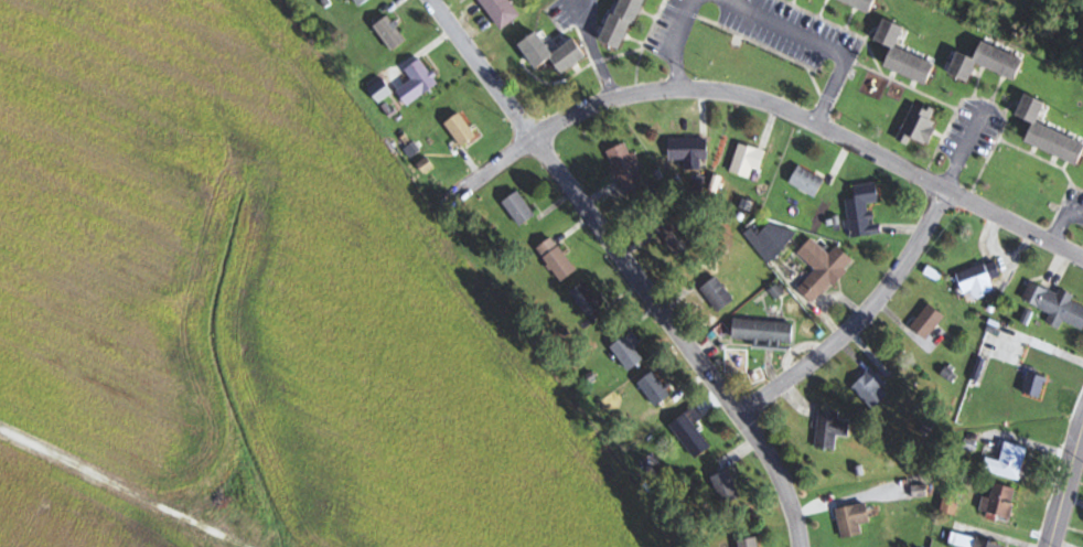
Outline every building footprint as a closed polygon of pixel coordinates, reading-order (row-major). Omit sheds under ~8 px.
[(360,9),(374,0),(354,0),(360,9)] [(510,0),(479,0),(503,31),(522,16),(510,0)] [(623,53),(646,0),(621,0),(602,43),(623,53)] [(872,15),(878,0),(834,0),(872,15)] [(375,28),(394,53),(408,43),(389,18),(375,28)] [(937,66),(898,50),(906,30),(885,21),(876,43),(893,50),(885,69),(928,87),(937,66)] [(588,60),(575,41),(554,56),(539,34),(520,46),(537,72),(553,61),(563,76),(588,60)] [(1025,61),(984,44),(976,61),(959,54),(950,75),(970,84),(978,65),(1017,82),(1025,61)] [(398,94),(410,108),(440,84),(421,60),(407,72),(414,81),(398,94)] [(369,91),(380,104),(394,94),(383,80),(369,91)] [(1039,125),(1047,104),(1026,96),(1017,118),(1035,125),(1026,145),(1080,166),(1082,158),(1082,143),(1039,125)] [(898,141),(910,146),(913,139),(927,145),(941,114),(915,103),(898,141)] [(463,149),(478,139),(461,115),(446,126),(463,149)] [(685,160),(685,172),(708,172),(708,139),(670,139),(670,160),(685,160)] [(606,154),(627,196),(649,185),(627,143),(606,154)] [(768,152),(742,143),(732,173),(750,179),(754,169),(761,172),(768,152)] [(815,199),(826,181),(800,166),(790,183),(815,199)] [(852,237),(883,234),(882,222),(873,223),(871,203),(880,202),(877,183),(855,185),(857,199),(847,200),(852,237)] [(537,217),(519,192),(503,204),(521,228),(537,217)] [(680,259),(696,246),(672,216),(656,229),(680,259)] [(754,241),(779,258),(795,235),(770,218),(754,241)] [(856,262),(839,245),(830,254),(813,237),(799,252),(817,270),(799,288),(815,303),(856,262)] [(562,282),(577,271),(553,238),(538,249),(562,282)] [(996,290),(992,281),(1003,276),(996,259),(958,275),(969,302),(996,290)] [(701,289),(718,312),(735,300),(718,276),(701,289)] [(570,293),(589,317),(605,304),(586,281),(570,293)] [(1048,324),(1060,329),(1065,321),(1082,329),(1082,306),(1071,301),(1074,295),(1062,290),(1060,295),(1032,282),(1024,300),(1053,313),(1048,324)] [(911,327),(927,340),(946,317),(930,304),(911,327)] [(734,342),(793,345),(794,322),(735,320),(734,342)] [(636,348),(643,343),(634,330),(612,347),(630,371),(645,360),(636,348)] [(892,391),(871,369),(853,387),(874,409),(892,391)] [(673,395),(654,371),(639,383),(657,407),(673,395)] [(1049,379),(1030,372),(1023,393),(1041,399),(1049,379)] [(713,447),(696,424),(705,417),(697,406),(671,425),(696,459),(713,447)] [(817,448),(836,450),(837,436),(850,437),(852,421),(840,419),(841,412),(821,410),(817,448)] [(985,471),(1021,480),(1029,448),(1006,442),(1001,462),(988,458),(985,471)] [(711,478),(722,506),(742,498),(730,470),(711,478)] [(981,512),(1011,519),(1018,489),(995,483),(991,499),(984,497),(981,512)] [(867,503),(837,509),(843,539),(863,534),(861,524),(871,522),(867,503)] [(739,540),(740,546),(760,546),(758,537),(739,540)] [(981,537),(977,546),(1004,546),(1005,546),(981,537)]
